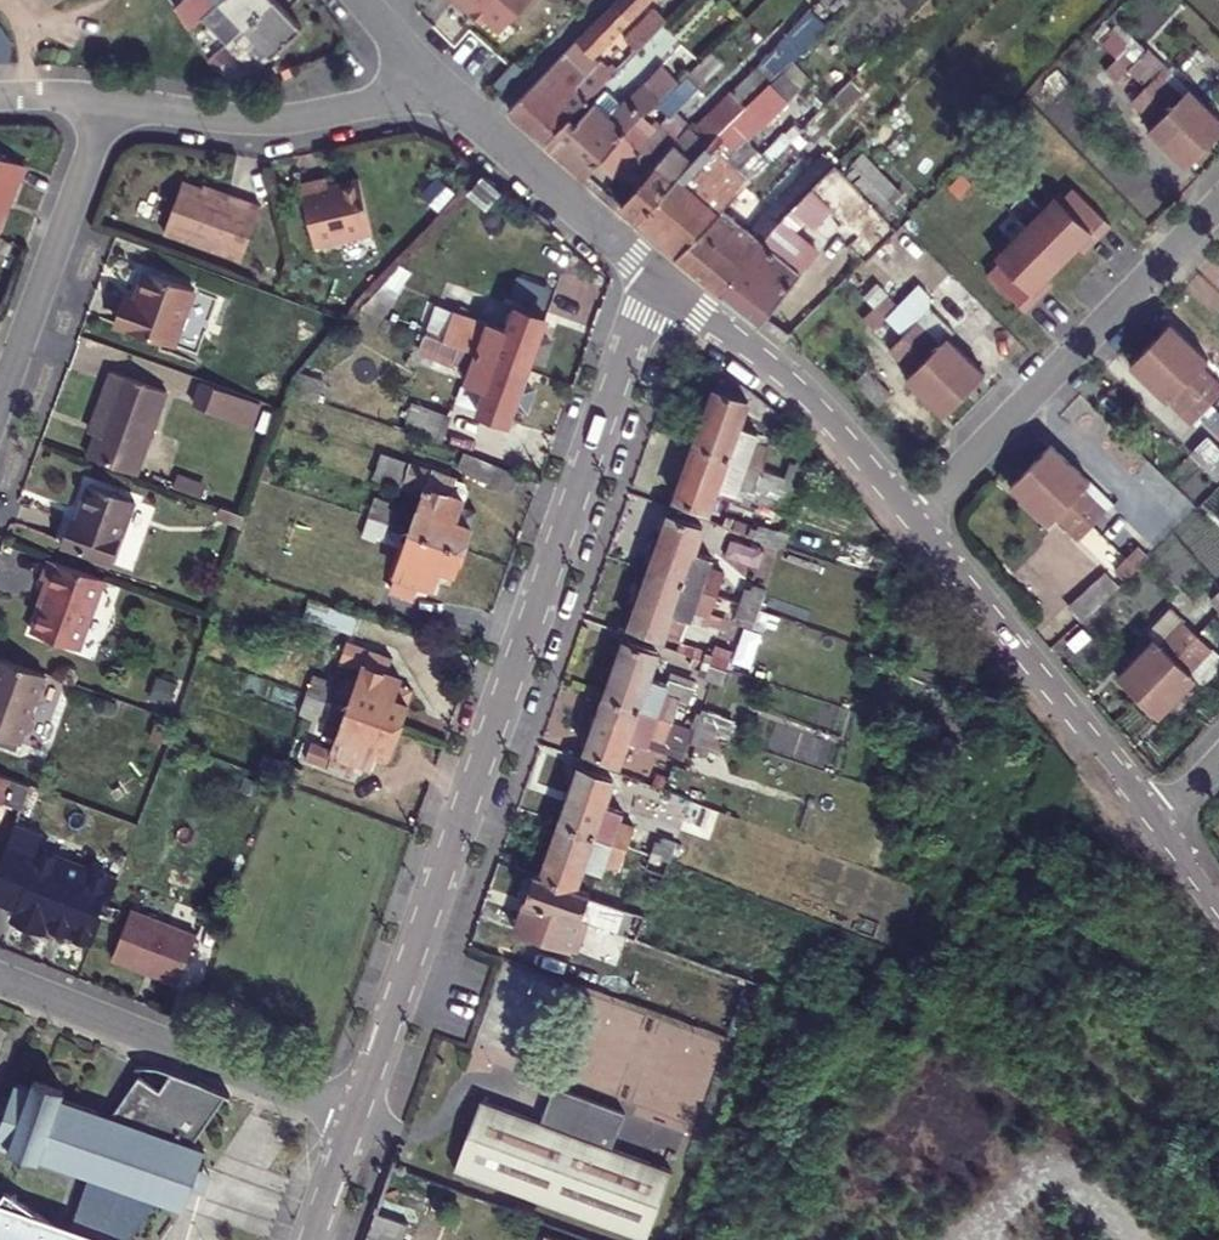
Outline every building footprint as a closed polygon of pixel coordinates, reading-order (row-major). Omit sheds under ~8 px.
[(277,0),(191,0),(222,33),(232,45),(249,28),(255,22),(277,0)] [(249,28),(232,45),(259,72),(276,56),(304,27),(278,0),(277,0),(255,22),(249,28)] [(470,11),(473,8),(499,31),(526,0),(458,0),(470,11)] [(509,108),(510,108),(548,142),(589,100),(607,81),(593,69),(600,61),(595,55),(648,0),(615,0),(509,108)] [(661,25),(620,68),(631,79),(654,54),(651,49),(668,31),(661,25)] [(9,62),(11,45),(0,28),(0,62),(9,62)] [(231,46),(232,45),(222,33),(200,49),(207,61),(231,46)] [(1126,47),(1115,58),(1125,68),(1137,57),(1126,47)] [(1125,68),(1115,58),(1103,71),(1114,81),(1125,68)] [(659,102),(681,82),(665,64),(643,84),(659,102)] [(1143,86),(1205,146),(1218,132),(1218,119),(1187,87),(1181,94),(1158,71),(1143,86)] [(659,102),(643,84),(623,101),(607,118),(589,100),(548,142),(586,175),(623,133),(626,135),(642,117),(659,102)] [(1205,146),(1143,86),(1130,100),(1152,123),(1146,129),(1184,167),(1205,146)] [(715,112),(731,129),(749,110),(733,94),(715,112)] [(731,129),(715,112),(697,129),(714,146),(724,135),(731,129)] [(657,130),(639,149),(655,165),(673,146),(657,130)] [(10,202),(13,203),(26,166),(0,157),(0,229),(10,202)] [(722,211),(751,181),(739,169),(708,200),(689,182),(706,164),(700,159),(638,221),(663,242),(677,255),(722,211)] [(883,216),(901,200),(868,165),(850,181),(883,216)] [(747,235),(722,211),(677,255),(721,292),(773,230),(822,180),(809,168),(765,214),(747,235)] [(759,325),(763,321),(801,278),(780,257),(792,241),(825,206),(857,237),(850,244),(864,258),(893,228),(833,169),(822,180),(773,230),(721,292),(732,302),(759,325)] [(502,190),(484,175),(469,192),(488,207),(502,190)] [(1104,234),(1117,220),(1080,183),(1067,196),(1063,192),(1003,253),(1007,257),(994,270),(1032,307),(1045,294),(1039,288),(1098,228),(1104,234)] [(357,185),(326,192),(324,184),(297,189),(310,251),(368,239),(357,185)] [(236,204),(235,207),(176,187),(158,238),(236,265),(255,211),(236,204)] [(516,278),(511,295),(545,306),(550,289),(516,278)] [(145,280),(136,309),(127,305),(118,333),(172,351),(190,296),(145,280)] [(886,322),(903,334),(930,298),(913,286),(886,322)] [(874,307),(885,317),(896,306),(885,295),(874,307)] [(442,335),(528,366),(532,351),(541,355),(548,336),(539,333),(546,315),(515,303),(507,326),(453,307),(442,335)] [(873,329),(885,317),(874,307),(863,319),(873,329)] [(426,329),(435,332),(440,320),(427,315),(422,328),(426,329)] [(917,321),(903,335),(964,395),(984,374),(946,336),(940,343),(917,321)] [(1149,344),(1211,404),(1218,396),(1218,383),(1202,367),(1208,360),(1169,324),(1149,344)] [(435,332),(426,329),(420,343),(454,356),(452,359),(472,366),(467,379),(486,386),(478,408),(507,419),(515,399),(524,403),(530,384),(522,380),(528,366),(442,335),(435,332)] [(964,395),(903,335),(888,349),(912,372),(905,379),(944,416),(964,395)] [(1211,404),(1149,344),(1129,366),(1168,403),(1174,396),(1197,418),(1211,404)] [(90,460),(138,476),(166,395),(111,376),(94,424),(101,426),(90,460)] [(259,404),(202,384),(195,406),(251,426),(259,404)] [(717,391),(698,445),(763,468),(770,449),(754,444),(758,435),(740,428),(749,403),(717,391)] [(412,404),(403,430),(437,442),(447,417),(412,404)] [(763,468),(698,445),(677,501),(709,513),(718,487),(737,494),(740,484),(755,489),(763,468)] [(1051,445),(1030,466),(1091,526),(1105,512),(1082,489),(1088,483),(1051,445)] [(405,483),(410,465),(381,455),(375,472),(405,483)] [(476,481),(513,495),(520,476),(482,463),(476,481)] [(425,490),(410,533),(463,552),(472,527),(457,522),(465,502),(451,496),(457,481),(410,465),(405,483),(425,490)] [(1091,526),(1030,466),(1009,487),(1047,524),(1053,518),(1076,541),(1091,526)] [(796,502),(803,483),(783,476),(779,487),(784,489),(782,497),(796,502)] [(78,520),(71,518),(62,544),(114,562),(136,499),(91,483),(78,520)] [(378,497),(370,518),(389,525),(394,510),(389,508),(391,502),(378,497)] [(671,517),(652,570),(717,594),(725,574),(709,568),(711,559),(695,552),(703,529),(671,517)] [(389,525),(370,518),(363,539),(375,543),(378,536),(385,539),(389,525)] [(454,575),(463,552),(410,533),(394,577),(371,568),(365,584),(413,602),(419,585),(432,590),(440,570),(454,575)] [(1134,547),(1123,558),(1134,569),(1146,558),(1134,547)] [(1123,558),(1112,570),(1122,581),(1134,569),(1123,558)] [(81,652),(106,581),(53,562),(46,582),(54,585),(36,636),(81,652)] [(717,594),(652,570),(632,623),(666,635),(675,610),(692,615),(695,606),(711,611),(717,594)] [(1103,574),(1066,607),(1080,622),(1117,589),(1103,574)] [(741,589),(737,602),(756,609),(764,588),(750,583),(747,591),(741,589)] [(756,609),(737,602),(733,614),(738,616),(735,625),(749,629),(756,609)] [(1117,677),(1137,699),(1138,698),(1199,639),(1185,625),(1162,648),(1156,641),(1117,677)] [(1138,698),(1137,699),(1157,720),(1196,683),(1190,677),(1213,654),(1199,639),(1138,698)] [(345,708),(397,727),(407,703),(393,698),(400,679),(386,674),(392,659),(344,642),(337,659),(360,667),(345,708)] [(626,642),(606,696),(671,719),(678,698),(664,692),(667,683),(651,677),(659,654),(626,642)] [(51,678),(1,660),(0,662),(0,737),(26,746),(28,742),(36,737),(40,724),(37,717),(51,678)] [(306,694),(325,700),(331,683),(325,681),(327,676),(313,671),(306,694)] [(325,700),(306,694),(300,712),(312,717),(315,710),(321,712),(325,700)] [(671,719),(606,696),(586,751),(620,764),(628,741),(645,746),(649,738),(663,742),(671,719)] [(389,752),(397,727),(345,708),(328,751),(307,743),(301,759),(348,777),(355,761),(369,766),(375,746),(389,752)] [(697,713),(693,727),(712,734),(719,712),(706,708),(704,715),(697,713)] [(705,754),(712,734),(693,727),(688,740),(694,742),(692,748),(705,754)] [(581,770),(561,822),(627,845),(637,819),(621,813),(624,805),(607,798),(613,782),(581,770)] [(14,781),(0,776),(0,804),(5,806),(14,781)] [(627,845),(561,822),(542,875),(591,893),(597,875),(582,870),(585,861),(602,867),(606,858),(620,863),(627,845)] [(19,829),(0,877),(0,904),(21,912),(18,920),(50,932),(53,924),(75,932),(73,937),(97,947),(122,882),(45,853),(49,841),(19,829)] [(653,842),(649,853),(667,860),(675,839),(663,835),(659,843),(653,842)] [(667,860),(649,853),(643,868),(649,871),(647,877),(659,882),(667,860)] [(581,920),(589,899),(591,893),(542,875),(541,878),(534,875),(533,878),(527,876),(522,879),(518,891),(521,897),(528,899),(517,929),(578,952),(589,923),(581,920)] [(232,919),(239,922),(245,904),(250,891),(243,888),(232,919)] [(120,956),(186,982),(204,934),(139,909),(120,956)] [(629,939),(639,943),(647,920),(637,917),(629,939)] [(528,1070),(552,974),(499,961),(475,1056),(528,1070)] [(713,995),(719,978),(689,968),(683,984),(677,999),(707,1011),(713,995)] [(69,1230),(97,1239),(132,1239),(157,1204),(185,1213),(209,1151),(196,1146),(231,1098),(169,1074),(158,1089),(137,1075),(110,1116),(59,1096),(63,1087),(33,1076),(29,1086),(16,1081),(0,1124),(0,1146),(87,1178),(69,1230)] [(650,1171),(655,1159),(608,1143),(620,1107),(549,1082),(536,1118),(478,1098),(474,1109),(584,1148),(617,1160),(650,1171)] [(670,1164),(655,1159),(650,1171),(617,1160),(584,1148),(474,1109),(453,1169),(645,1236),(670,1164)] [(0,1198),(0,1239),(97,1239),(69,1230),(50,1223),(3,1194),(0,1198)] [(407,1227),(376,1216),(368,1239),(403,1239),(407,1227)]
